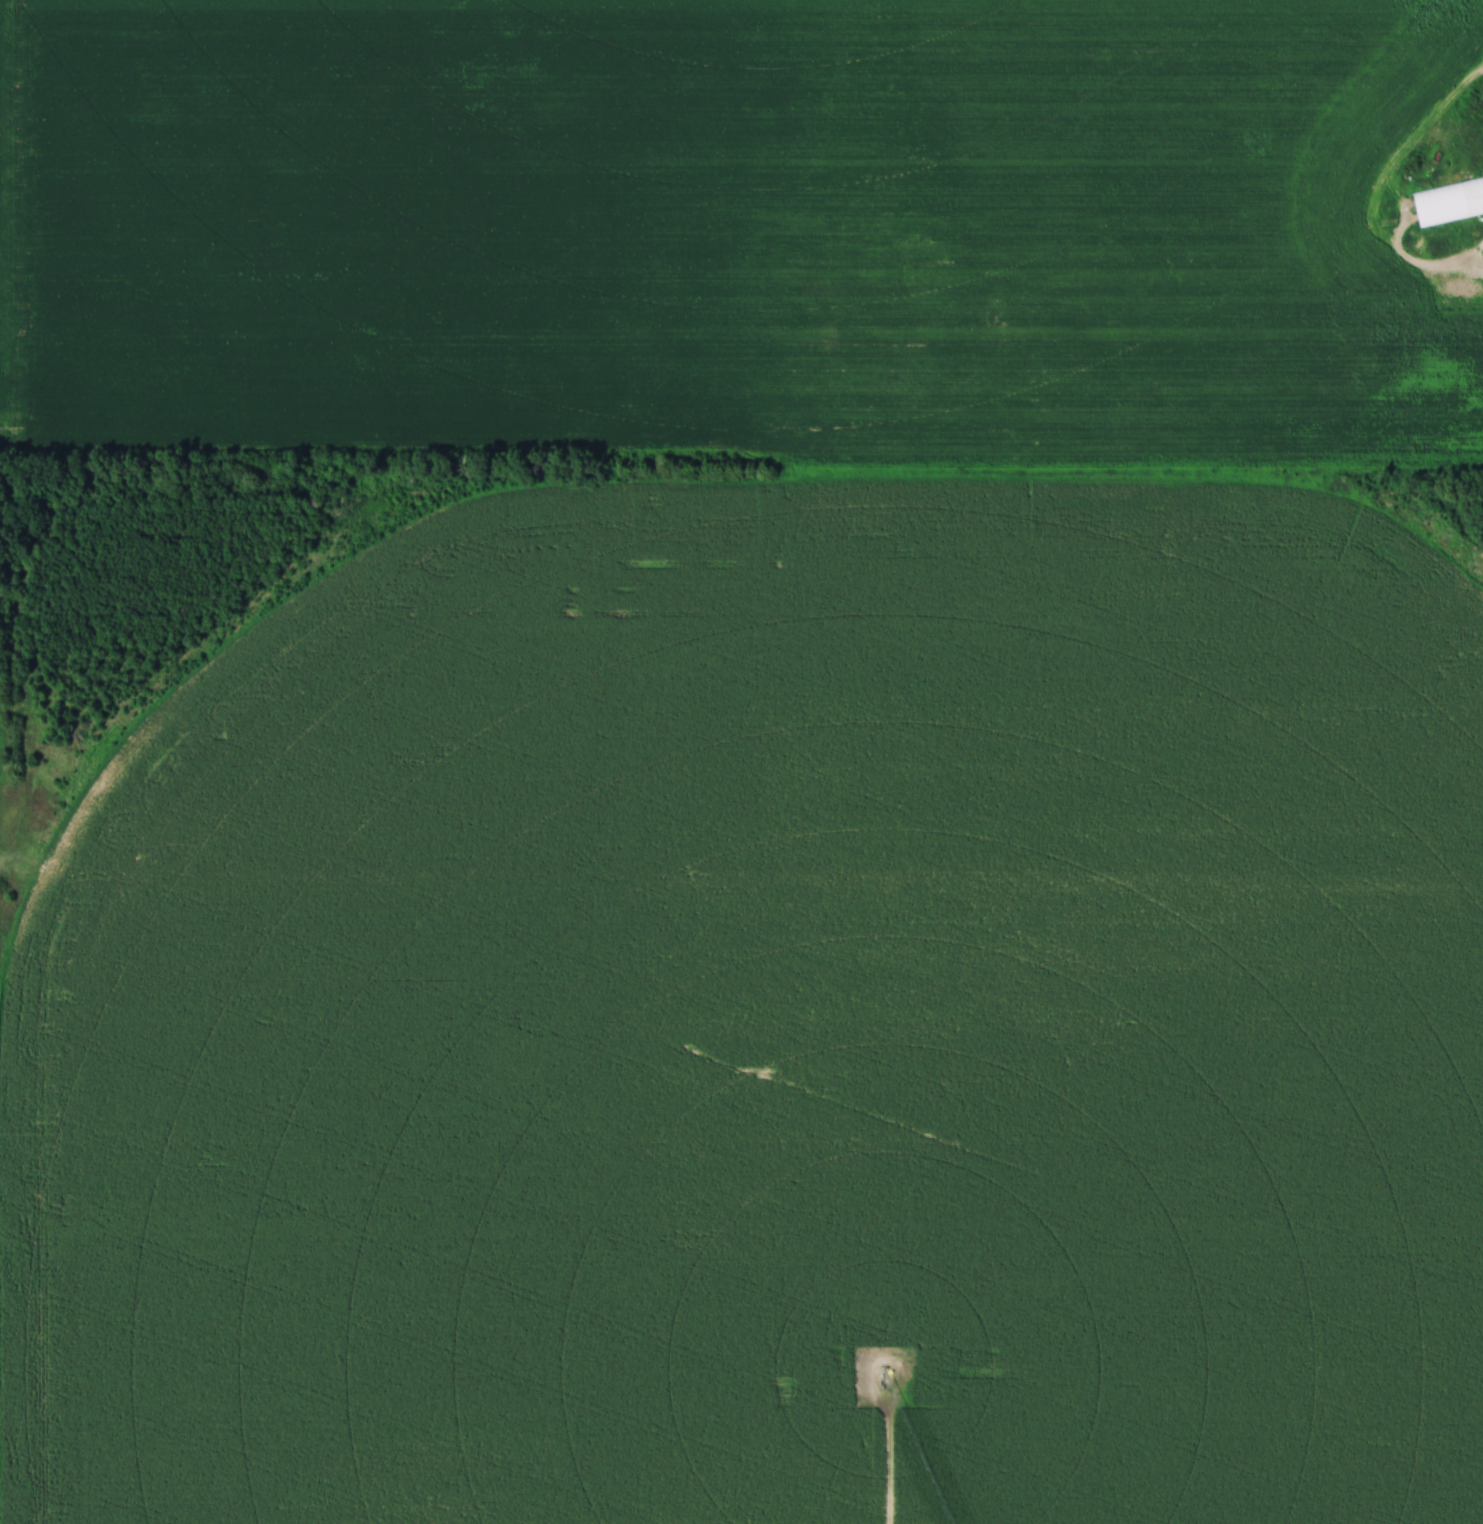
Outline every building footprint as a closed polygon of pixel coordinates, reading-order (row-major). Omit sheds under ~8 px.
[(1482,215),(1482,179),(1415,193),(1422,228),(1482,215)]
